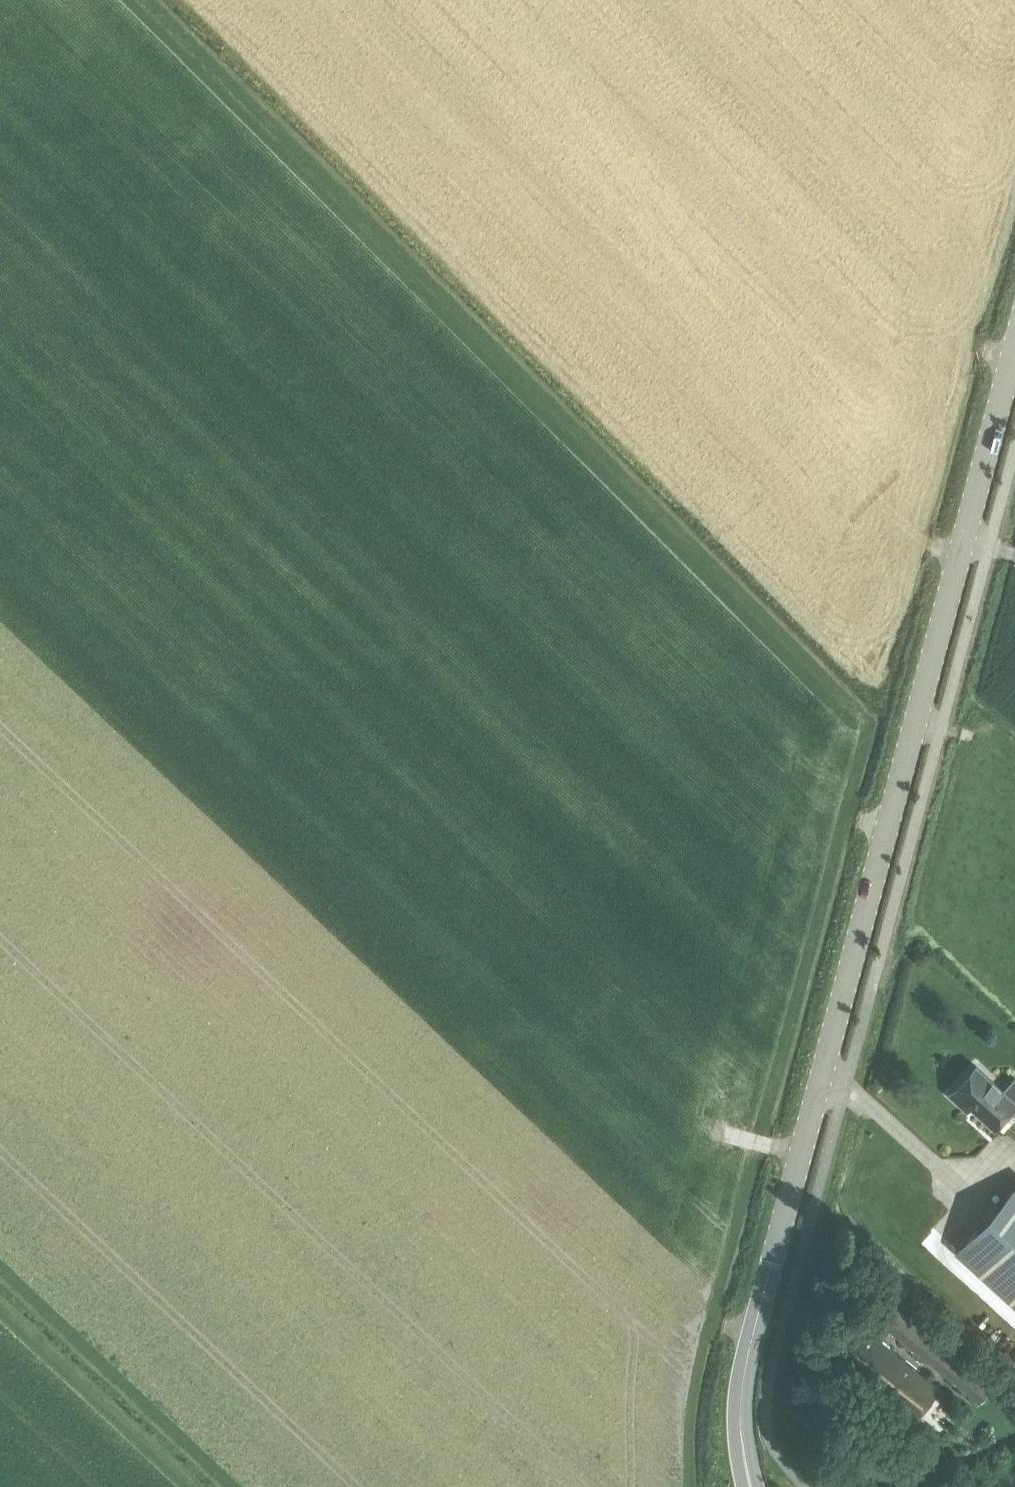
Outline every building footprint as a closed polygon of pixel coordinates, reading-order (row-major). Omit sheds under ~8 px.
[(977,1065),(950,1093),(968,1110),(970,1106),(993,1129),(1014,1104),(1014,1077),(1002,1089),(977,1065)] [(957,1250),(1014,1304),(1014,1187),(957,1250)] [(865,1307),(878,1318),(868,1331),(851,1317),(828,1346),(916,1416),(940,1386),(878,1338),(888,1326),(979,1401),(991,1384),(877,1293),(865,1307)]
